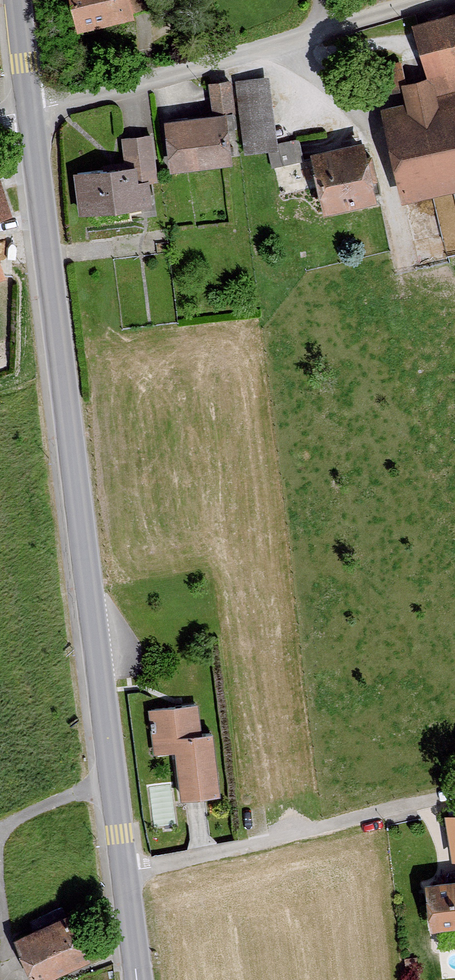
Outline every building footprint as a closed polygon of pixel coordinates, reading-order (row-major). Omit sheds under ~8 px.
[(77,26),(136,13),(134,0),(71,0),(77,26)] [(371,117),(391,197),(454,180),(454,113),(452,100),(430,106),(424,83),(454,75),(454,8),(400,22),(412,72),(388,78),(396,110),(371,117)] [(203,115),(155,119),(159,166),(218,161),(213,112),(227,111),(224,76),(200,78),(203,115)] [(117,161),(68,167),(73,208),(142,200),(139,178),(153,176),(147,129),(114,133),(117,161)] [(374,203),(361,149),(314,159),(326,213),(374,203)] [(190,703),(145,708),(150,752),(165,750),(171,796),(210,792),(202,730),(194,731),(190,703)] [(437,814),(445,857),(454,855),(454,811),(437,814)] [(412,882),(419,927),(454,921),(454,876),(412,882)] [(18,945),(34,979),(45,979),(85,961),(67,922),(18,945)]
